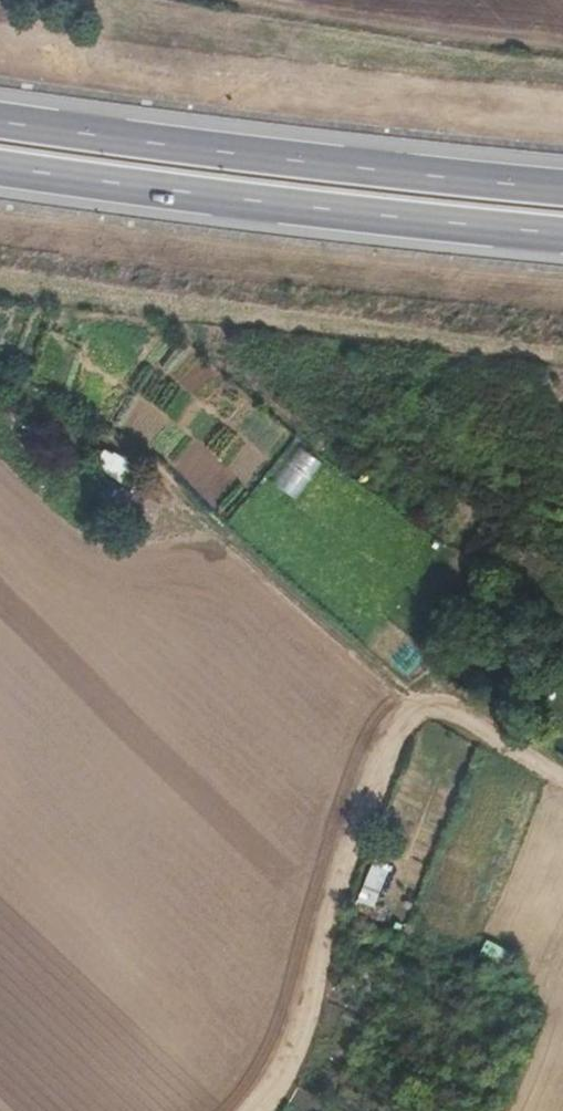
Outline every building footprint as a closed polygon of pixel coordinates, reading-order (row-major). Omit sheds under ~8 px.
[(178,377),(193,354),(179,345),(164,368),(178,377)] [(270,480),(297,500),(324,463),(297,444),(270,480)] [(96,466),(123,484),(135,466),(108,448),(96,466)] [(378,909),(391,865),(374,860),(361,904),(378,909)]
